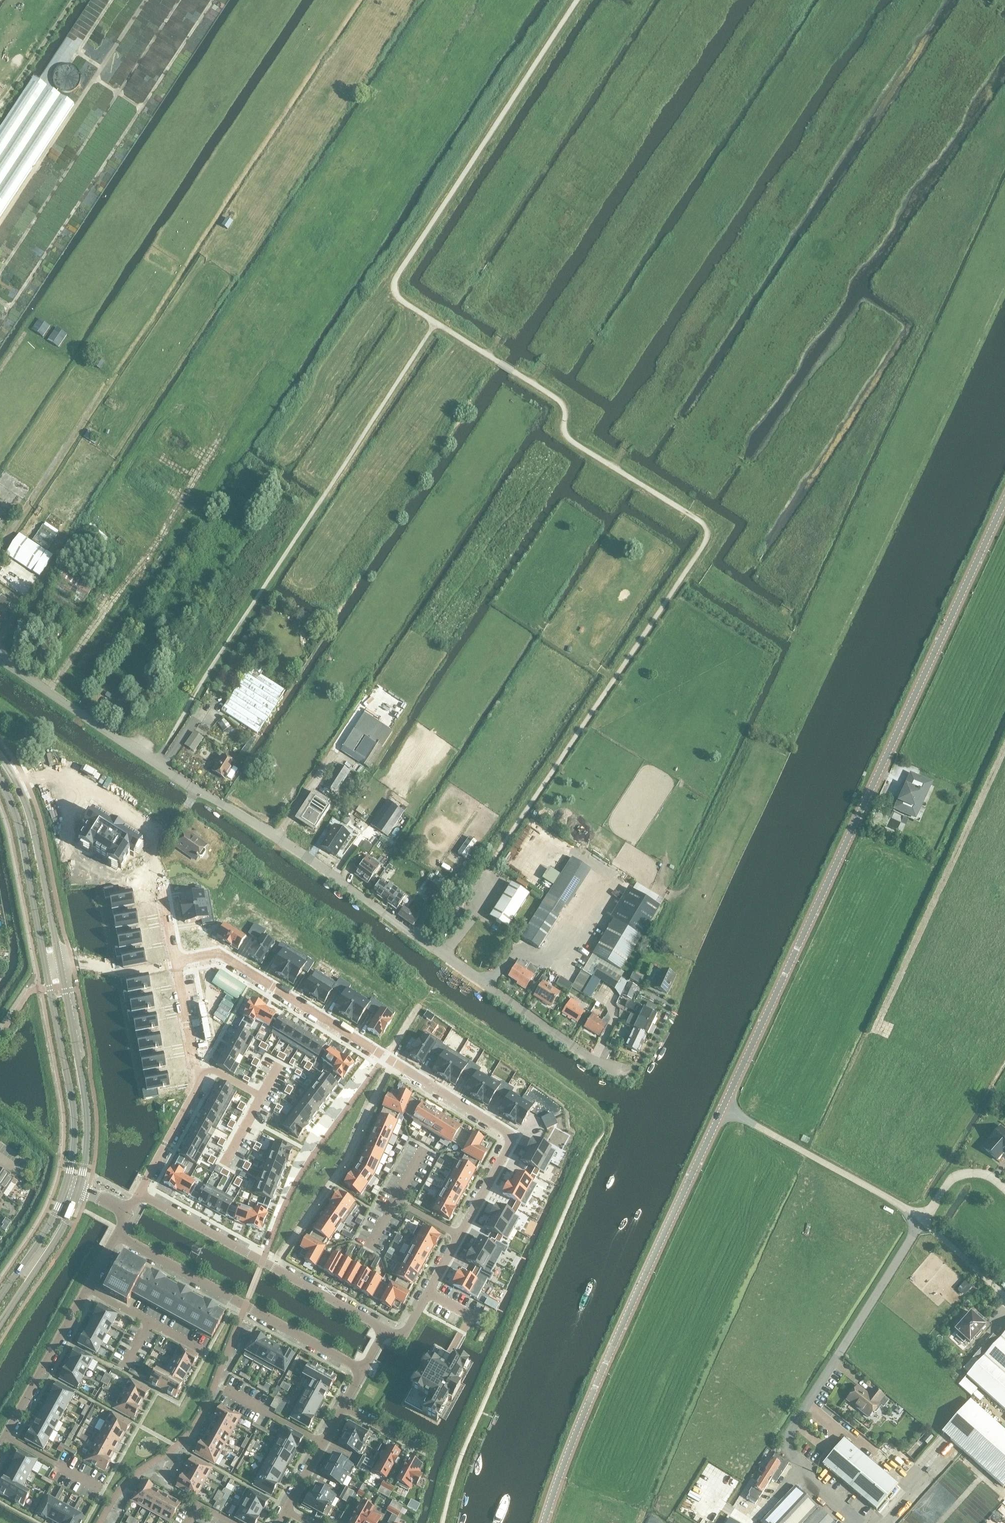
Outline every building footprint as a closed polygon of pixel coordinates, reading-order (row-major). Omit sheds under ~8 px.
[(74,104),(33,77),(0,128),(0,216),(74,104)] [(39,319),(32,330),(43,337),(43,336),(50,326),(39,319)] [(56,327),(48,340),(58,348),(67,334),(56,327)] [(94,366),(100,369),(105,362),(98,358),(94,366)] [(100,436),(88,429),(84,437),(95,444),(100,436)] [(32,541),(47,550),(58,533),(43,524),(32,541)] [(6,554),(39,576),(53,556),(19,534),(6,554)] [(95,584),(69,568),(64,565),(44,599),(74,618),(81,606),(95,584)] [(6,615),(8,611),(6,610),(11,602),(1,595),(0,597),(0,619),(3,621),(7,615),(6,615)] [(251,668),(250,667),(221,711),(257,734),(285,690),(261,674),(264,668),(255,662),(251,668)] [(122,698),(113,711),(119,716),(128,702),(122,698)] [(352,757),(369,769),(393,731),(364,713),(341,750),(352,757)] [(225,718),(218,723),(223,731),(230,726),(225,718)] [(194,752),(204,738),(194,731),(184,745),(194,752)] [(243,756),(254,742),(250,739),(239,753),(243,756)] [(276,764),(271,755),(265,759),(270,767),(276,764)] [(225,779),(227,776),(231,779),(238,769),(233,767),(235,764),(222,756),(212,771),(225,779)] [(350,772),(339,765),(324,787),(331,791),(330,792),(332,793),(332,792),(336,794),(350,772)] [(912,812),(926,781),(912,774),(898,805),(912,812)] [(327,798),(330,794),(319,787),(317,791),(327,798)] [(307,809),(300,820),(315,830),(330,808),(311,795),(303,806),(307,809)] [(388,836),(404,811),(387,799),(370,824),(388,836)] [(362,815),(365,810),(359,806),(356,811),(362,815)] [(88,828),(79,843),(93,851),(93,850),(108,859),(107,860),(121,869),(130,854),(133,856),(142,843),(124,832),(125,831),(111,823),(93,813),(84,826),(88,828)] [(564,830),(567,825),(553,816),(550,820),(564,830)] [(335,826),(321,846),(336,856),(349,835),(335,826)] [(202,857),(205,852),(205,850),(204,849),(206,845),(187,831),(177,846),(196,860),(199,856),(200,857),(202,857)] [(382,835),(379,840),(390,848),(394,842),(382,835)] [(478,843),(469,837),(458,853),(466,859),(478,843)] [(369,852),(373,846),(366,841),(362,848),(369,852)] [(360,856),(353,866),(358,870),(355,874),(367,883),(380,866),(368,857),(365,860),(360,856)] [(553,885),(560,874),(549,867),(542,878),(553,885)] [(526,889),(529,886),(518,879),(516,882),(526,889)] [(437,887),(429,881),(425,886),(434,892),(437,887)] [(396,909),(405,897),(387,883),(384,888),(378,884),(373,892),(375,894),(392,906),(396,909)] [(529,894),(512,883),(490,917),(507,928),(529,894)] [(118,886),(103,889),(105,898),(110,897),(112,909),(122,907),(134,905),(131,892),(120,894),(118,886)] [(197,894),(180,897),(181,903),(180,903),(182,910),(211,904),(208,891),(202,893),(201,886),(195,887),(197,894)] [(530,893),(540,900),(543,896),(533,889),(530,893)] [(614,920),(592,955),(620,971),(641,937),(641,936),(659,907),(632,890),(614,920)] [(211,904),(182,910),(183,917),(184,917),(185,923),(202,919),(203,926),(215,924),(211,904)] [(542,905),(522,937),(539,948),(559,916),(542,905)] [(122,907),(112,909),(116,928),(126,926),(137,924),(135,912),(123,914),(122,907)] [(413,925),(418,918),(403,907),(398,915),(413,925)] [(255,924),(248,934),(253,937),(260,927),(255,924)] [(225,925),(218,937),(224,941),(232,946),(238,950),(245,938),(225,925)] [(127,933),(126,926),(116,928),(120,948),(141,944),(139,931),(127,933)] [(259,941),(249,957),(261,964),(273,944),(261,936),(265,930),(260,927),(253,937),(259,941)] [(280,956),(271,970),(276,974),(282,978),(298,953),(281,943),(275,953),(280,956)] [(130,946),(120,948),(121,956),(123,968),(145,964),(143,951),(131,953),(130,946)] [(298,953),(282,978),(288,982),(288,981),(294,984),(302,970),(308,973),(314,963),(298,953)] [(526,969),(517,963),(508,977),(521,984),(520,986),(525,989),(538,969),(529,964),(526,969)] [(614,989),(621,978),(599,965),(592,976),(614,989)] [(220,968),(212,982),(238,998),(247,984),(220,968)] [(675,976),(662,970),(654,987),(667,993),(675,976)] [(582,993),(583,991),(592,977),(581,971),(572,987),(582,993)] [(316,972),(304,991),(310,995),(318,1000),(324,1003),(333,989),(336,985),(316,972)] [(640,984),(642,977),(633,973),(630,979),(640,984)] [(128,991),(123,992),(125,1001),(130,1000),(130,999),(140,997),(138,991),(150,988),(147,976),(126,980),(128,991)] [(569,990),(572,983),(561,976),(557,982),(569,990)] [(592,977),(583,991),(590,996),(599,981),(592,977)] [(336,985),(333,989),(339,993),(345,982),(339,979),(336,985)] [(344,996),(335,1010),(340,1013),(346,1017),(358,997),(348,990),(351,986),(345,982),(339,993),(344,996)] [(535,995),(551,1005),(559,993),(542,982),(535,995)] [(628,982),(625,988),(634,992),(637,986),(628,982)] [(622,995),(631,999),(634,992),(625,988),(622,995)] [(214,1015),(225,1021),(237,999),(226,993),(214,1015)] [(140,997),(130,999),(130,1000),(132,1011),(133,1019),(143,1017),(142,1010),(154,1008),(151,995),(140,997)] [(358,997),(346,1017),(352,1021),(357,1024),(366,1010),(371,1013),(377,1003),(371,999),(369,1003),(358,997)] [(578,1022),(585,1011),(577,1007),(579,1003),(571,998),(562,1012),(578,1022)] [(596,1002),(591,999),(585,1009),(590,1012),(596,1002)] [(244,1017),(238,1029),(242,1032),(246,1025),(251,1027),(256,1019),(263,1006),(252,1000),(244,1016),(244,1017)] [(634,1003),(628,1000),(625,1006),(637,1011),(635,1015),(652,1024),(657,1014),(640,1006),(641,1005),(635,1002),(634,1003)] [(657,1006),(648,1002),(645,1008),(654,1012),(657,1006)] [(376,1016),(368,1030),(380,1038),(382,1034),(383,1034),(391,1022),(390,1022),(395,1013),(377,1003),(371,1013),(376,1016)] [(263,1006),(256,1019),(269,1027),(273,1019),(278,1022),(281,1018),(275,1014),(276,1013),(263,1006)] [(431,1022),(434,1016),(427,1012),(424,1017),(431,1022)] [(609,1021),(610,1022),(613,1016),(609,1014),(606,1019),(604,1018),(602,1020),(597,1018),(599,1015),(593,1012),(584,1027),(599,1036),(607,1024),(609,1021)] [(648,1034),(652,1024),(635,1015),(634,1016),(631,1014),(626,1023),(634,1027),(648,1034)] [(143,1017),(133,1019),(136,1030),(137,1039),(147,1037),(146,1030),(157,1028),(155,1015),(143,1017)] [(278,1022),(271,1034),(280,1039),(291,1023),(282,1017),(281,1018),(278,1022)] [(291,1023),(280,1039),(289,1045),(299,1028),(291,1023)] [(299,1028),(289,1045),(298,1050),(308,1033),(299,1028)] [(237,1029),(231,1038),(249,1048),(254,1038),(242,1032),(238,1029),(237,1029)] [(625,1046),(639,1053),(647,1036),(634,1029),(625,1046)] [(308,1033),(298,1050),(306,1055),(317,1039),(308,1033)] [(413,1053),(411,1057),(423,1064),(431,1052),(436,1055),(442,1045),(443,1043),(426,1033),(421,1041),(420,1040),(412,1052),(413,1053)] [(147,1037),(137,1039),(139,1050),(141,1058),(151,1056),(150,1049),(161,1047),(159,1034),(147,1037)] [(231,1038),(226,1047),(244,1057),(249,1048),(231,1038)] [(317,1039),(306,1055),(315,1061),(322,1050),(325,1045),(326,1044),(317,1039)] [(620,1042),(613,1039),(610,1046),(617,1049),(620,1042)] [(325,1045),(322,1050),(328,1054),(323,1061),(335,1070),(344,1058),(332,1049),(331,1050),(325,1045)] [(441,1058),(433,1071),(438,1074),(438,1075),(444,1079),(459,1055),(442,1045),(436,1055),(441,1058)] [(226,1047),(222,1056),(239,1066),(239,1065),(235,1063),(239,1055),(244,1057),(226,1047)] [(151,1056),(141,1058),(143,1070),(145,1078),(155,1076),(153,1069),(165,1067),(163,1054),(151,1056)] [(459,1055),(444,1079),(450,1082),(455,1085),(463,1072),(469,1075),(475,1065),(459,1055)] [(222,1056),(216,1065),(234,1075),(239,1066),(222,1056)] [(337,1076),(332,1082),(337,1085),(342,1079),(342,1080),(353,1065),(344,1058),(335,1070),(333,1072),(337,1076)] [(474,1079),(466,1091),(471,1095),(477,1099),(489,1079),(478,1073),(481,1069),(475,1065),(469,1075),(474,1079)] [(319,1072),(313,1081),(331,1095),(338,1086),(337,1085),(332,1082),(319,1072)] [(147,1089),(142,1090),(144,1100),(159,1097),(157,1089),(169,1087),(166,1074),(155,1076),(145,1078),(147,1089)] [(489,1079),(477,1099),(483,1103),(483,1102),(488,1105),(496,1092),(501,1096),(508,1085),(502,1082),(499,1086),(489,1079)] [(313,1081),(306,1090),(324,1104),(331,1095),(313,1081)] [(219,1083),(214,1092),(231,1102),(236,1092),(219,1083)] [(507,1099),(499,1112),(504,1115),(503,1116),(509,1120),(522,1099),(512,1092),(514,1089),(508,1085),(501,1096),(507,1099)] [(306,1090),(300,1098),(318,1112),(324,1104),(306,1090)] [(404,1113),(414,1119),(422,1104),(411,1097),(400,1092),(399,1093),(392,1090),(390,1097),(386,1095),(381,1107),(382,1107),(378,1115),(396,1123),(400,1115),(403,1116),(404,1113)] [(214,1092),(209,1101),(226,1110),(231,1102),(214,1092)] [(522,1099),(509,1120),(515,1123),(516,1122),(521,1126),(535,1102),(524,1095),(522,1099)] [(300,1098),(293,1107),(311,1121),(318,1112),(300,1098)] [(209,1101),(204,1110),(221,1119),(226,1110),(209,1101)] [(413,1120),(422,1126),(432,1110),(422,1104),(414,1119),(413,1120)] [(293,1107),(287,1116),(305,1129),(311,1121),(293,1107)] [(204,1110),(199,1119),(217,1128),(221,1119),(204,1110)] [(422,1126),(432,1132),(441,1116),(432,1110),(422,1126)] [(552,1113),(541,1119),(544,1124),(555,1119),(552,1113)] [(397,1124),(396,1123),(378,1115),(374,1125),(393,1134),(397,1124)] [(287,1116),(280,1125),(298,1138),(305,1129),(287,1116)] [(432,1132),(441,1138),(451,1122),(441,1116),(432,1132)] [(199,1119),(194,1128),(212,1137),(208,1135),(212,1127),(216,1129),(217,1128),(199,1119)] [(555,1119),(544,1124),(547,1130),(557,1125),(555,1119)] [(450,1144),(451,1142),(460,1128),(451,1122),(441,1138),(450,1144)] [(388,1144),(393,1134),(374,1125),(369,1135),(388,1144)] [(993,1134),(995,1136),(992,1139),(990,1138),(988,1141),(989,1142),(983,1149),(996,1160),(1004,1150),(1004,1131),(1000,1127),(993,1134)] [(194,1128),(189,1137),(207,1146),(212,1137),(194,1128)] [(465,1155),(461,1163),(475,1171),(480,1163),(481,1163),(487,1152),(485,1151),(488,1145),(482,1142),(483,1140),(472,1134),(472,1135),(460,1128),(451,1142),(464,1150),(462,1153),(465,1155)] [(384,1154),(388,1144),(369,1135),(365,1145),(384,1154)] [(189,1137),(184,1146),(202,1155),(207,1146),(189,1137)] [(533,1139),(527,1150),(544,1160),(551,1149),(533,1139)] [(271,1141),(267,1152),(288,1160),(292,1149),(271,1141)] [(379,1164),(384,1154),(365,1145),(360,1155),(379,1164)] [(184,1146),(179,1155),(180,1156),(185,1158),(197,1165),(202,1155),(184,1146)] [(527,1150),(521,1161),(538,1171),(544,1160),(527,1150)] [(267,1152),(263,1162),(284,1170),(288,1160),(267,1152)] [(374,1175),(379,1164),(360,1155),(356,1165),(374,1175)] [(172,1167),(164,1183),(174,1189),(182,1176),(186,1168),(181,1165),(185,1158),(180,1156),(173,1168),(172,1167)] [(456,1160),(451,1170),(470,1181),(475,1171),(461,1163),(456,1160)] [(265,1163),(261,1173),(280,1180),(284,1170),(263,1162),(265,1163)] [(367,1186),(374,1175),(356,1165),(355,1165),(349,1174),(367,1186)] [(451,1170),(446,1180),(465,1191),(470,1181),(451,1170)] [(3,1194),(11,1182),(14,1184),(16,1182),(0,1171),(0,1192),(3,1194)] [(515,1172),(509,1183),(531,1196),(537,1185),(533,1182),(536,1177),(531,1174),(528,1179),(515,1172)] [(255,1181),(255,1182),(276,1190),(280,1180),(261,1173),(263,1174),(260,1183),(255,1181)] [(360,1195),(367,1186),(349,1174),(343,1183),(360,1195)] [(182,1176),(174,1189),(187,1196),(188,1195),(198,1201),(200,1196),(193,1192),(197,1185),(182,1176)] [(440,1190),(443,1191),(459,1200),(465,1191),(446,1180),(440,1190)] [(255,1182),(251,1193),(266,1198),(271,1200),(272,1201),(276,1190),(255,1182)] [(509,1183),(503,1194),(516,1202),(513,1207),(518,1210),(521,1204),(525,1207),(531,1196),(509,1183)] [(198,1201),(197,1202),(207,1207),(216,1189),(207,1184),(200,1196),(198,1201)] [(216,1189),(207,1207),(215,1212),(225,1194),(216,1189)] [(443,1191),(438,1200),(455,1209),(459,1200),(443,1191)] [(331,1203),(332,1203),(350,1216),(357,1206),(338,1193),(331,1203)] [(225,1194),(215,1212),(225,1217),(225,1216),(228,1211),(234,1199),(225,1194)] [(255,1212),(249,1226),(260,1231),(267,1214),(266,1213),(271,1200),(266,1198),(263,1206),(258,1204),(255,1212)] [(455,1209),(438,1200),(432,1210),(449,1220),(455,1209)] [(332,1203),(326,1212),(341,1223),(344,1224),(350,1216),(332,1203)] [(496,1205),(490,1216),(513,1229),(519,1218),(515,1216),(518,1210),(513,1207),(510,1213),(496,1205)] [(228,1211),(225,1216),(235,1220),(235,1221),(249,1226),(255,1212),(238,1206),(235,1214),(228,1211)] [(326,1212),(319,1221),(335,1232),(341,1223),(326,1212)] [(490,1216),(484,1227),(498,1235),(496,1238),(501,1240),(503,1238),(507,1240),(513,1229),(490,1216)] [(319,1221),(314,1230),(329,1240),(335,1232),(319,1221)] [(417,1239),(433,1248),(434,1248),(440,1237),(418,1226),(413,1236),(417,1238),(417,1239)] [(316,1266),(324,1271),(332,1255),(324,1250),(326,1248),(323,1246),(326,1240),(328,1241),(329,1240),(314,1230),(308,1238),(307,1238),(301,1249),(303,1250),(299,1256),(305,1259),(304,1261),(315,1267),(316,1266)] [(478,1239),(472,1250),(497,1263),(502,1254),(504,1255),(508,1248),(499,1243),(501,1240),(496,1238),(495,1241),(491,1239),(488,1244),(478,1239)] [(417,1239),(412,1247),(429,1256),(433,1248),(417,1239)] [(404,1256),(407,1257),(423,1266),(429,1256),(412,1247),(410,1246),(404,1256)] [(472,1250),(466,1261),(477,1267),(474,1272),(490,1281),(494,1274),(491,1273),(497,1263),(472,1250)] [(323,1271),(333,1277),(342,1260),(333,1254),(332,1255),(324,1271),(323,1271)] [(407,1257),(402,1266),(418,1275),(423,1266),(407,1257)] [(135,1290),(209,1331),(214,1334),(224,1315),(217,1311),(218,1310),(213,1307),(213,1306),(210,1304),(209,1305),(204,1302),(204,1304),(191,1297),(191,1295),(187,1293),(187,1292),(183,1290),(183,1291),(178,1288),(177,1289),(164,1282),(165,1281),(160,1278),(161,1277),(157,1275),(157,1276),(152,1273),(151,1275),(145,1271),(146,1269),(128,1259),(125,1263),(121,1261),(104,1291),(127,1304),(135,1290)] [(333,1277),(343,1282),(352,1265),(342,1260),(333,1277)] [(392,1274),(398,1277),(412,1285),(418,1275),(402,1266),(397,1264),(392,1274)] [(343,1282),(352,1287),(362,1270),(352,1265),(343,1282)] [(352,1287),(362,1293),(371,1276),(362,1270),(352,1287)] [(460,1272),(452,1285),(477,1298),(487,1280),(490,1282),(490,1281),(474,1272),(471,1278),(460,1272)] [(372,1297),(380,1282),(381,1281),(371,1276),(362,1293),(372,1298),(372,1297)] [(380,1282),(372,1297),(380,1302),(391,1308),(392,1307),(398,1310),(401,1304),(403,1305),(409,1294),(408,1294),(412,1285),(398,1277),(393,1286),(390,1284),(388,1287),(380,1282)] [(958,1288),(964,1294),(973,1285),(966,1279),(958,1288)] [(472,1299),(470,1303),(479,1309),(481,1305),(472,1299)] [(94,1316),(95,1317),(111,1326),(113,1324),(117,1316),(99,1306),(94,1316)] [(983,1318),(977,1313),(975,1316),(970,1312),(955,1330),(958,1333),(956,1335),(964,1342),(966,1340),(969,1343),(985,1325),(981,1321),(983,1318)] [(95,1317),(90,1326),(106,1335),(111,1327),(111,1326),(95,1317)] [(90,1326),(85,1335),(102,1344),(102,1343),(106,1335),(90,1326)] [(999,1339),(998,1340),(993,1335),(981,1350),(986,1354),(967,1375),(1004,1409),(1004,1332),(999,1339)] [(102,1344),(85,1335),(84,1334),(78,1344),(96,1354),(100,1346),(102,1344)] [(254,1362),(265,1341),(266,1340),(255,1334),(243,1356),(254,1362)] [(254,1362),(263,1367),(274,1346),(265,1341),(254,1362)] [(272,1372),(275,1368),(274,1367),(283,1351),(274,1346),(263,1367),(272,1372)] [(180,1347),(174,1358),(191,1367),(192,1367),(198,1357),(180,1347)] [(435,1347),(404,1403),(437,1421),(448,1401),(452,1402),(460,1387),(457,1385),(468,1365),(454,1357),(452,1356),(435,1347)] [(70,1360),(71,1360),(87,1370),(93,1359),(75,1349),(70,1360)] [(274,1367),(275,1368),(284,1373),(294,1355),(284,1350),(283,1351),(274,1367)] [(174,1358),(169,1367),(186,1376),(191,1367),(174,1358)] [(71,1360),(66,1369),(83,1378),(87,1370),(71,1360)] [(336,1378),(310,1364),(303,1376),(311,1381),(328,1390),(329,1391),(336,1378)] [(169,1367),(164,1376),(181,1385),(186,1376),(169,1367)] [(83,1378),(66,1369),(65,1368),(59,1379),(77,1388),(83,1378)] [(181,1385),(164,1376),(156,1371),(149,1383),(175,1398),(182,1385),(181,1385)] [(965,1377),(960,1384),(972,1395),(978,1388),(965,1377)] [(130,1379),(124,1390),(143,1400),(144,1401),(150,1390),(130,1379)] [(311,1381),(307,1390),(323,1399),(328,1390),(311,1381)] [(51,1393),(52,1394),(69,1403),(75,1392),(57,1383),(51,1393)] [(847,1399),(864,1412),(869,1416),(880,1401),(879,1401),(884,1395),(873,1387),(869,1393),(858,1385),(847,1399)] [(302,1387),(297,1397),(320,1410),(323,1404),(321,1403),(323,1399),(307,1390),(302,1387)] [(124,1390),(119,1398),(138,1409),(143,1400),(124,1390)] [(52,1394),(47,1403),(64,1412),(69,1403),(52,1394)] [(273,1401),(279,1404),(282,1399),(276,1396),(273,1401)] [(292,1407),(296,1409),(313,1418),(315,1414),(317,1416),(320,1410),(297,1397),(292,1407)] [(138,1409),(119,1398),(114,1409),(133,1420),(139,1409),(138,1409)] [(959,1412),(942,1432),(1004,1488),(1004,1487),(1004,1431),(984,1412),(970,1400),(959,1412)] [(279,1404),(273,1401),(270,1407),(276,1410),(279,1404)] [(43,1405),(40,1411),(59,1421),(64,1412),(47,1403),(45,1406),(43,1405)] [(215,1415),(216,1416),(235,1426),(241,1416),(221,1405),(215,1415)] [(296,1409),(291,1419),(308,1429),(314,1418),(313,1418),(296,1409)] [(39,1418),(37,1421),(54,1431),(59,1421),(40,1411),(37,1416),(39,1418)] [(111,1413),(106,1423),(124,1433),(126,1434),(131,1424),(111,1413)] [(216,1416),(211,1425),(230,1435),(235,1426),(216,1416)] [(95,1427),(100,1429),(104,1420),(99,1418),(95,1427)] [(37,1421),(32,1431),(49,1440),(54,1431),(37,1421)] [(343,1433),(343,1434),(364,1445),(370,1435),(355,1427),(356,1426),(348,1421),(344,1429),(345,1430),(343,1433)] [(106,1423),(101,1432),(119,1443),(124,1433),(106,1423)] [(211,1425),(206,1434),(225,1445),(230,1435),(211,1425)] [(280,1438),(296,1448),(297,1448),(303,1438),(285,1428),(280,1438)] [(49,1440),(32,1431),(31,1430),(25,1440),(43,1450),(49,1440)] [(101,1432),(95,1442),(114,1452),(119,1443),(101,1432)] [(206,1434),(201,1444),(220,1454),(225,1445),(206,1434)] [(339,1444),(361,1456),(361,1455),(362,1456),(362,1455),(367,1446),(364,1445),(343,1434),(341,1438),(342,1438),(339,1444)] [(280,1438),(275,1448),(293,1458),(296,1452),(294,1451),(296,1448),(280,1438)] [(843,1439),(822,1464),(876,1509),(897,1484),(843,1439)] [(95,1442),(90,1450),(109,1461),(114,1452),(95,1442)] [(220,1454),(201,1444),(200,1443),(194,1453),(214,1464),(220,1454)] [(374,1472),(385,1478),(399,1453),(395,1451),(396,1449),(390,1446),(389,1447),(388,1447),(374,1472)] [(275,1448),(270,1457),(269,1457),(286,1466),(288,1462),(290,1463),(293,1458),(275,1448)] [(109,1461),(90,1450),(85,1461),(105,1472),(110,1461),(109,1461)] [(14,1462),(15,1462),(31,1471),(37,1461),(19,1451),(14,1462)] [(266,1454),(260,1464),(283,1477),(286,1471),(284,1470),(286,1466),(269,1457),(270,1457),(266,1454)] [(349,1477),(355,1467),(354,1467),(355,1467),(333,1455),(330,1460),(329,1460),(327,1464),(347,1475),(349,1477)] [(362,1456),(361,1455),(361,1456),(358,1461),(363,1464),(371,1469),(375,1463),(362,1455),(362,1456)] [(776,1455),(765,1471),(760,1468),(758,1470),(764,1474),(763,1475),(771,1480),(771,1481),(776,1484),(789,1464),(776,1455)] [(187,1468),(188,1468),(206,1478),(212,1468),(192,1457),(187,1468)] [(396,1484),(408,1491),(412,1484),(416,1486),(421,1476),(418,1474),(419,1471),(418,1471),(421,1465),(420,1464),(421,1463),(414,1460),(414,1461),(410,1459),(396,1484)] [(354,1467),(355,1467),(359,1470),(363,1464),(358,1461),(355,1467),(354,1467)] [(15,1462),(10,1471),(26,1480),(31,1471),(15,1462)] [(255,1474),(259,1476),(276,1485),(278,1481),(280,1482),(283,1477),(260,1464),(255,1474)] [(347,1475),(327,1464),(324,1469),(325,1469),(322,1475),(341,1485),(347,1475)] [(188,1468),(183,1477),(202,1487),(206,1478),(188,1468)] [(10,1471),(5,1480),(21,1489),(26,1480),(10,1471)] [(749,1495),(746,1498),(753,1503),(740,1522),(755,1522),(764,1509),(755,1504),(757,1501),(758,1501),(762,1494),(767,1498),(772,1490),(767,1487),(771,1481),(771,1480),(763,1475),(749,1495)] [(202,1487),(183,1477),(182,1476),(176,1486),(196,1497),(202,1487)] [(259,1476),(254,1486),(271,1496),(277,1485),(276,1485),(259,1476)] [(23,1507),(30,1494),(21,1489),(5,1480),(4,1480),(0,1486),(0,1494),(23,1507)] [(131,1501),(141,1506),(152,1485),(143,1480),(131,1501)] [(377,1492),(383,1495),(389,1485),(383,1482),(377,1492)] [(357,1495),(362,1498),(368,1487),(363,1484),(357,1495)] [(141,1506),(151,1511),(162,1491),(152,1485),(141,1506)] [(389,1485),(383,1495),(388,1498),(394,1488),(389,1485)] [(312,1490),(310,1495),(330,1506),(335,1496),(316,1486),(313,1491),(312,1490)] [(344,1486),(341,1492),(351,1498),(354,1492),(344,1486)] [(761,1522),(836,1522),(820,1508),(818,1507),(818,1508),(795,1486),(760,1522),(761,1522)] [(246,1500),(262,1509),(263,1510),(269,1500),(251,1490),(247,1488),(242,1498),(246,1500)] [(151,1511),(160,1517),(172,1496),(162,1491),(151,1511)] [(351,1498),(341,1492),(337,1498),(348,1504),(351,1498)] [(330,1506),(310,1495),(309,1494),(308,1498),(306,1497),(302,1505),(310,1509),(311,1508),(327,1517),(333,1507),(330,1506)] [(46,1519),(47,1518),(56,1502),(54,1501),(46,1496),(36,1514),(46,1519)] [(172,1496),(160,1517),(170,1522),(181,1501),(172,1496)] [(246,1500),(241,1509),(258,1518),(262,1509),(246,1500)] [(387,1511),(392,1514),(398,1504),(393,1501),(387,1511)] [(55,1522),(56,1522),(65,1507),(57,1502),(56,1502),(47,1518),(55,1522)] [(372,1510),(373,1508),(372,1508),(362,1503),(351,1522),(365,1522),(372,1510)] [(398,1504),(392,1514),(397,1517),(403,1506),(398,1504)] [(258,1518),(241,1509),(237,1506),(231,1517),(242,1522),(256,1522),(259,1519),(258,1518)] [(74,1512),(73,1511),(65,1507),(56,1522),(68,1522),(74,1512)] [(365,1522),(378,1522),(382,1516),(372,1510),(365,1522)] [(68,1522),(81,1522),(84,1517),(76,1513),(74,1512),(68,1522)]
